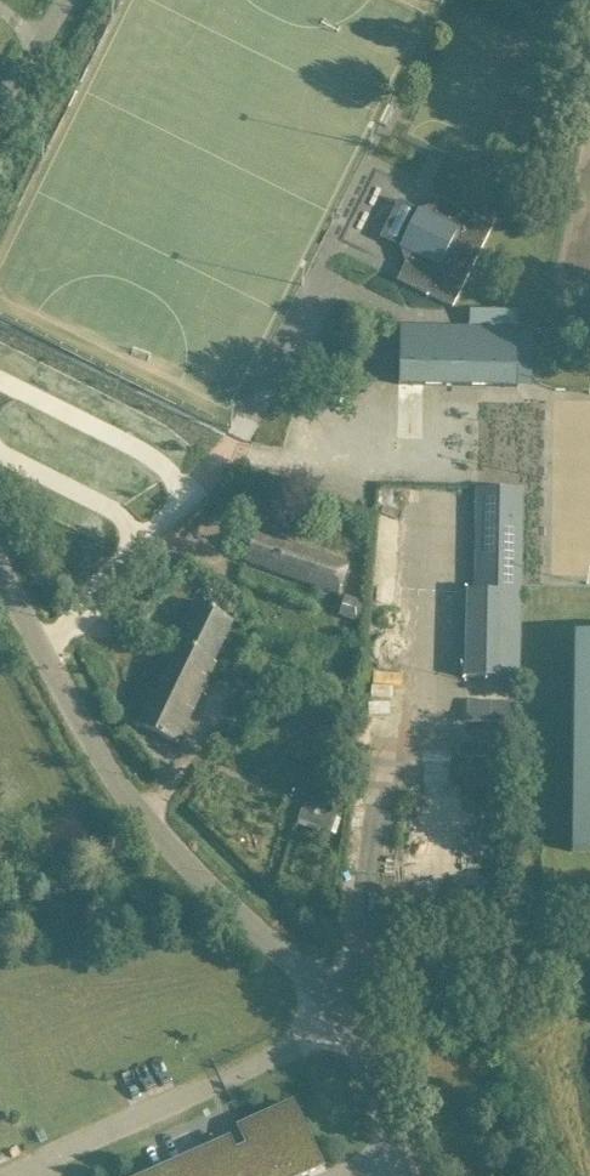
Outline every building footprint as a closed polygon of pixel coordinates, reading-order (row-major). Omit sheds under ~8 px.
[(474,218),(460,211),(438,200),(435,206),(419,211),(400,249),(406,265),(397,281),(453,309),(493,227),(474,218)] [(477,212),(474,218),(493,227),(496,221),(477,212)] [(399,385),(518,388),(518,374),(519,334),(519,313),(470,312),(470,328),(400,327),(399,385)] [(519,334),(518,374),(531,374),(531,334),(519,334)] [(466,678),(519,680),(523,490),(477,489),(475,591),(468,591),(466,678)] [(255,532),(253,539),(245,562),(338,595),(349,564),(255,532)] [(170,642),(166,650),(212,672),(216,664),(214,663),(233,623),(194,605),(174,644),(170,642)] [(575,634),(572,852),(589,852),(589,635),(575,634)] [(212,672),(166,650),(158,646),(124,719),(178,744),(212,672)] [(490,702),(490,722),(509,722),(509,702),(490,702)] [(307,799),(305,803),(297,824),(326,835),(327,833),(335,836),(346,807),(332,802),(337,789),(303,776),(296,794),(307,799)] [(292,1104),(240,1127),(249,1148),(235,1154),(229,1140),(148,1175),(304,1175),(321,1169),(292,1104)]
